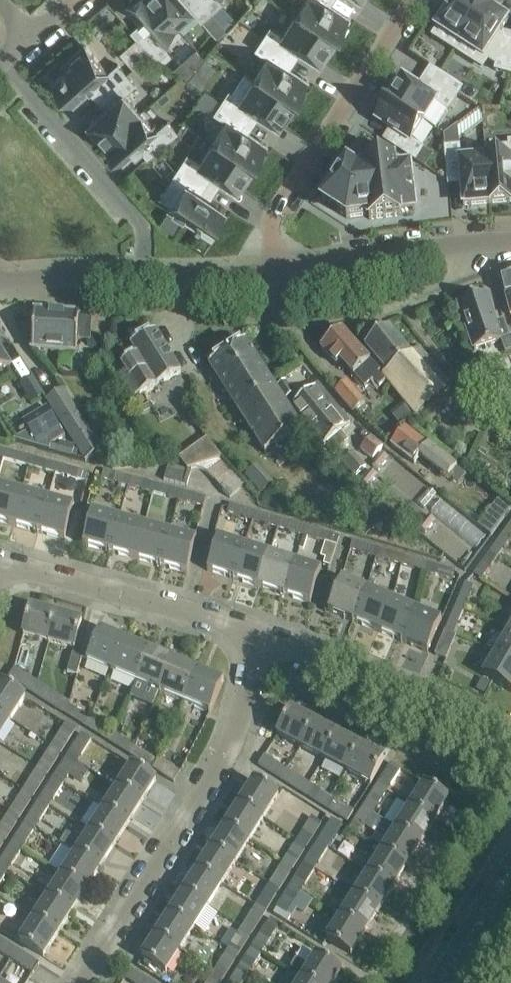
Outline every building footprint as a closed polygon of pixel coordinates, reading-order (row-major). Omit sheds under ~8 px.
[(142,22),(147,27),(138,36),(139,37),(151,51),(158,59),(168,50),(168,49),(159,38),(176,23),(156,0),(131,0),(132,2),(128,5),(142,22)] [(176,23),(193,8),(203,19),(213,10),(204,0),(156,0),(176,23)] [(213,10),(222,2),(221,0),(204,0),(213,10)] [(332,4),(326,0),(305,0),(297,13),(335,37),(336,35),(339,37),(348,23),(346,21),(349,15),(332,4)] [(436,26),(459,42),(464,35),(486,1),(485,0),(453,0),(440,20),(436,26)] [(459,42),(483,57),(484,56),(497,64),(495,69),(508,72),(510,62),(510,41),(504,40),(505,36),(499,32),(500,30),(507,19),(496,12),(498,8),(486,1),(464,35),(459,42)] [(297,43),(304,48),(321,59),(335,37),(297,13),(284,33),(271,25),(264,37),(290,53),(297,43)] [(139,37),(122,52),(134,67),(151,51),(139,37)] [(308,79),(291,68),(284,63),(290,53),(264,37),(257,48),(269,56),(256,77),(294,101),(295,99),(298,101),(307,87),(304,85),(308,79)] [(64,72),(54,81),(57,83),(54,85),(65,98),(68,96),(74,104),(90,90),(96,85),(104,94),(127,73),(119,63),(109,72),(86,44),(63,64),(66,67),(63,70),(64,72)] [(168,50),(158,59),(163,62),(172,54),(168,50)] [(199,67),(191,76),(204,84),(210,74),(199,67)] [(439,72),(431,83),(432,83),(455,98),(462,87),(439,72)] [(90,122),(107,141),(141,112),(125,93),(136,83),(127,73),(104,94),(112,103),(90,122)] [(294,101),(256,77),(242,97),(230,89),(223,100),(249,117),(255,107),(279,123),(294,101)] [(425,93),(417,87),(403,78),(390,99),(423,121),(436,101),(448,109),(455,98),(432,83),(425,93)] [(376,119),(390,128),(399,133),(392,144),(415,160),(423,148),(411,140),(423,121),(390,99),(388,100),(386,99),(376,113),(379,115),(376,119)] [(267,143),(250,132),(242,127),(249,117),(223,100),(216,111),(228,119),(214,140),(252,165),(254,163),(257,165),(266,151),(263,149),(267,143)] [(125,161),(141,148),(147,142),(155,152),(178,132),(168,120),(157,130),(141,112),(107,141),(125,161)] [(444,134),(445,146),(460,145),(458,124),(444,134)] [(214,171),(224,178),(238,187),(252,165),(214,140),(201,161),(189,153),(181,165),(207,181),(214,171)] [(336,210),(347,217),(369,214),(370,218),(401,214),(399,203),(415,201),(410,164),(395,166),(394,159),(363,140),(352,156),(355,158),(350,165),(347,164),(327,195),(341,204),(338,210),(337,209),(336,210)] [(509,144),(485,146),(486,157),(490,202),(510,200),(510,140),(509,140),(509,144)] [(445,146),(448,177),(461,175),(464,204),(490,202),(486,157),(461,159),(460,145),(445,146)] [(182,181),(169,201),(172,204),(170,206),(177,211),(196,223),(199,219),(212,227),(214,224),(217,226),(226,212),(223,210),(225,207),(201,191),(207,181),(181,165),(174,176),(182,181)] [(168,211),(161,222),(175,232),(182,221),(168,211)] [(506,296),(510,295),(510,275),(501,277),(506,296)] [(485,294),(458,303),(474,349),(509,337),(503,320),(495,323),(485,294)] [(32,349),(76,352),(77,339),(90,340),(92,316),(80,315),(80,313),(35,310),(32,349)] [(365,344),(418,415),(451,388),(419,347),(411,353),(389,325),(365,344)] [(321,346),(337,364),(341,360),(365,387),(373,380),(379,387),(386,381),(379,373),(380,371),(342,327),(321,346)] [(131,342),(137,354),(155,386),(181,371),(155,329),(131,342)] [(209,364),(265,452),(282,441),(302,429),(257,357),(246,340),(209,364)] [(0,347),(0,371),(11,365),(0,347)] [(155,386),(137,354),(122,362),(126,370),(117,374),(126,390),(131,399),(143,392),(143,394),(145,393),(144,392),(155,386)] [(32,377),(22,383),(32,401),(42,394),(32,377)] [(294,393),(285,379),(277,384),(286,398),(294,393)] [(335,390),(354,412),(365,402),(347,380),(335,390)] [(292,404),(311,428),(338,407),(318,383),(292,404)] [(63,389),(48,398),(66,426),(70,432),(76,443),(87,459),(96,453),(102,450),(91,433),(81,417),(63,389)] [(48,407),(24,421),(29,431),(38,447),(50,440),(51,441),(52,443),(65,436),(64,435),(48,407)] [(338,407),(311,428),(324,444),(326,442),(334,452),(349,440),(341,431),(351,423),(338,407)] [(391,443),(415,463),(422,456),(449,478),(457,469),(457,467),(430,444),(429,445),(405,426),(391,443)] [(29,431),(14,440),(39,447),(38,447),(29,431)] [(372,435),(360,448),(372,458),(384,445),(372,435)] [(207,436),(179,457),(188,468),(196,465),(207,469),(209,468),(218,461),(223,456),(207,436)] [(61,442),(58,452),(73,457),(76,446),(61,442)] [(3,458),(29,465),(31,456),(5,449),(3,458)] [(342,459),(356,474),(366,465),(353,450),(342,459)] [(382,452),(372,464),(379,469),(388,457),(382,452)] [(29,465),(55,472),(57,463),(31,456),(29,465)] [(209,468),(207,470),(214,478),(230,465),(223,456),(218,461),(209,468)] [(57,463),(55,472),(87,481),(90,472),(57,463)] [(164,479),(187,485),(191,470),(168,463),(164,479)] [(230,465),(214,478),(222,487),(238,474),(230,465)] [(102,477),(127,484),(130,475),(104,468),(102,477)] [(371,469),(361,481),(368,487),(378,475),(371,469)] [(238,474),(222,487),(230,496),(245,483),(238,474)] [(127,484),(154,491),(156,483),(130,475),(127,484)] [(154,491),(179,499),(182,490),(156,483),(154,491)] [(13,524),(22,491),(0,485),(0,520),(13,524)] [(182,490),(179,499),(203,505),(206,497),(182,490)] [(13,524),(39,531),(48,498),(22,491),(13,524)] [(48,498),(39,531),(65,538),(74,505),(48,498)] [(228,511),(252,518),(254,510),(230,502),(228,511)] [(84,543),(109,550),(118,517),(92,510),(84,543)] [(252,518),(278,526),(281,518),(254,510),(252,518)] [(429,515),(420,527),(426,532),(435,520),(429,515)] [(109,550),(135,557),(144,524),(118,517),(109,550)] [(278,526),(304,534),(306,525),(281,518),(278,526)] [(135,557),(161,564),(170,532),(144,524),(135,557)] [(304,534),(325,540),(321,555),(326,557),(324,562),(330,564),(340,535),(306,525),(304,534)] [(489,551),(497,557),(510,537),(510,535),(505,530),(489,551)] [(170,532),(161,564),(187,571),(196,539),(170,532)] [(208,569),(234,577),(244,545),(247,536),(238,533),(235,542),(218,537),(208,569)] [(350,548),(376,556),(379,547),(353,539),(350,548)] [(234,577),(259,585),(270,553),(244,545),(234,577)] [(376,556),(402,563),(405,555),(379,547),(376,556)] [(497,557),(489,551),(474,573),(482,578),(497,557)] [(259,585),(284,593),(295,561),(270,553),(259,585)] [(402,563),(426,571),(429,562),(405,555),(402,563)] [(295,561),(284,593),(310,602),(321,569),(295,561)] [(426,571),(452,579),(455,570),(429,562),(426,571)] [(329,609),(354,619),(367,588),(342,578),(329,609)] [(466,581),(455,606),(464,609),(474,585),(466,581)] [(354,619),(378,630),(391,599),(367,588),(354,619)] [(378,630),(402,640),(416,609),(391,599),(378,630)] [(455,606),(445,630),(453,634),(464,609),(455,606)] [(23,634),(49,641),(57,614),(31,607),(23,634)] [(416,609),(402,640),(428,651),(441,619),(416,609)] [(57,614),(49,641),(74,649),(77,640),(82,621),(57,614)] [(497,650),(510,659),(510,628),(510,627),(497,650)] [(87,660),(112,671),(126,639),(100,628),(87,660)] [(453,634),(445,630),(435,654),(446,658),(456,635),(453,634)] [(112,671),(136,681),(150,649),(126,639),(112,671)] [(136,681),(161,691),(174,660),(150,649),(136,681)] [(497,650),(483,674),(510,690),(510,659),(497,650)] [(32,691),(67,713),(73,690),(83,655),(73,652),(60,695),(38,681),(32,691)] [(161,691),(185,701),(198,670),(174,660),(161,691)] [(8,676),(32,691),(38,681),(14,667),(8,676)] [(198,670),(185,701),(211,712),(224,680),(198,670)] [(482,677),(476,688),(484,693),(490,681),(482,677)] [(0,684),(0,711),(10,718),(24,696),(2,681),(0,684)] [(67,713),(86,726),(91,718),(75,708),(81,692),(73,690),(67,713)] [(277,734),(301,746),(314,721),(291,709),(277,734)] [(10,718),(0,711),(0,734),(10,718)] [(86,726),(108,740),(113,732),(91,718),(86,726)] [(301,746),(324,758),(337,733),(314,721),(301,746)] [(65,722),(51,744),(61,750),(75,728),(65,722)] [(108,740),(131,754),(135,746),(113,732),(108,740)] [(81,733),(67,754),(77,760),(78,761),(91,739),(90,739),(81,733)] [(326,759),(321,769),(340,778),(345,769),(347,771),(361,746),(337,733),(324,758),(326,759)] [(51,744),(37,766),(47,772),(61,750),(51,744)] [(131,754),(153,768),(158,760),(135,746),(131,754)] [(361,746),(347,771),(371,783),(384,758),(361,746)] [(67,754),(57,771),(66,777),(77,760),(67,754)] [(259,764),(281,778),(287,768),(265,754),(259,764)] [(158,760),(153,768),(174,782),(181,772),(159,758),(158,760)] [(391,762),(377,785),(393,795),(395,791),(389,787),(401,768),(391,762)] [(131,764),(117,786),(142,802),(156,780),(131,764)] [(37,766),(23,788),(33,794),(47,772),(37,766)] [(281,778),(303,792),(309,782),(287,768),(281,778)] [(53,777),(39,799),(49,805),(63,783),(53,777)] [(255,780),(241,802),(264,817),(278,795),(255,780)] [(303,792),(325,806),(331,796),(309,782),(303,792)] [(425,783),(411,806),(435,821),(449,799),(425,783)] [(377,785),(363,807),(373,813),(382,799),(388,803),(393,795),(377,785)] [(117,786),(103,808),(128,824),(142,802),(117,786)] [(23,788),(9,810),(19,816),(33,794),(23,788)] [(331,796),(325,806),(347,820),(353,811),(331,796)] [(39,799),(25,821),(35,827),(49,805),(39,799)] [(241,802),(227,824),(250,839),(264,817),(241,802)] [(411,806),(397,828),(421,843),(435,821),(411,806)] [(316,807),(297,838),(308,844),(327,814),(316,807)] [(103,808),(89,830),(114,846),(128,824),(103,808)] [(0,825),(0,835),(5,838),(19,816),(9,810),(0,825)] [(333,817),(318,840),(329,847),(343,824),(333,817)] [(25,821),(12,842),(21,848),(35,827),(25,821)] [(227,824),(212,846),(236,861),(250,839),(227,824)] [(397,828),(383,850),(407,865),(421,843),(397,828)] [(60,843),(76,852),(100,868),(114,846),(89,830),(82,841),(67,831),(60,843)] [(297,838),(283,860),(294,867),(308,844),(297,838)] [(318,840),(304,863),(315,869),(329,847),(318,840)] [(0,861),(0,867),(7,871),(13,862),(27,871),(35,857),(21,848),(12,842),(0,861)] [(212,846),(198,868),(222,883),(236,861),(212,846)] [(383,850),(369,872),(393,887),(407,865),(383,850)] [(76,852),(62,874),(86,890),(100,868),(76,852)] [(283,860),(269,882),(280,889),(294,867),(283,860)] [(304,863),(290,885),(301,891),(315,869),(304,863)] [(198,868),(184,890),(208,905),(222,883),(198,868)] [(369,872),(355,894),(379,909),(393,887),(369,872)] [(62,874),(48,897),(72,912),(86,890),(62,874)] [(245,890),(242,896),(266,911),(280,889),(269,882),(265,888),(258,883),(251,894),(245,890)] [(301,891),(290,885),(273,913),(282,918),(286,912),(287,913),(301,891)] [(184,890),(170,912),(194,927),(208,905),(184,890)] [(355,894),(341,916),(365,932),(379,909),(355,894)] [(255,905),(242,927),(252,933),(266,911),(242,896),(255,905)] [(48,897),(34,919),(58,934),(72,912),(48,897)] [(170,912),(156,934),(180,950),(194,927),(170,912)] [(365,932),(341,916),(327,938),(351,954),(365,932)] [(271,917),(253,945),(262,951),(276,930),(283,934),(287,927),(271,917)] [(58,934),(34,919),(20,941),(44,956),(58,934)] [(220,944),(228,949),(238,955),(252,933),(242,927),(238,933),(230,928),(220,944)] [(180,950),(156,934),(142,957),(166,972),(180,950)] [(11,959),(17,949),(0,938),(0,951),(11,959)] [(253,945),(239,967),(248,973),(262,951),(253,945)] [(290,969),(291,969),(303,977),(313,982),(333,982),(341,970),(324,959),(317,955),(316,956),(303,948),(290,969)] [(17,949),(11,959),(33,973),(39,963),(17,949)] [(228,949),(214,971),(224,977),(238,955),(228,949)] [(229,982),(242,982),(248,973),(239,967),(229,982)] [(133,982),(152,982),(153,982),(130,968),(124,977),(133,982)] [(214,971),(206,982),(220,982),(224,977),(214,971)]
